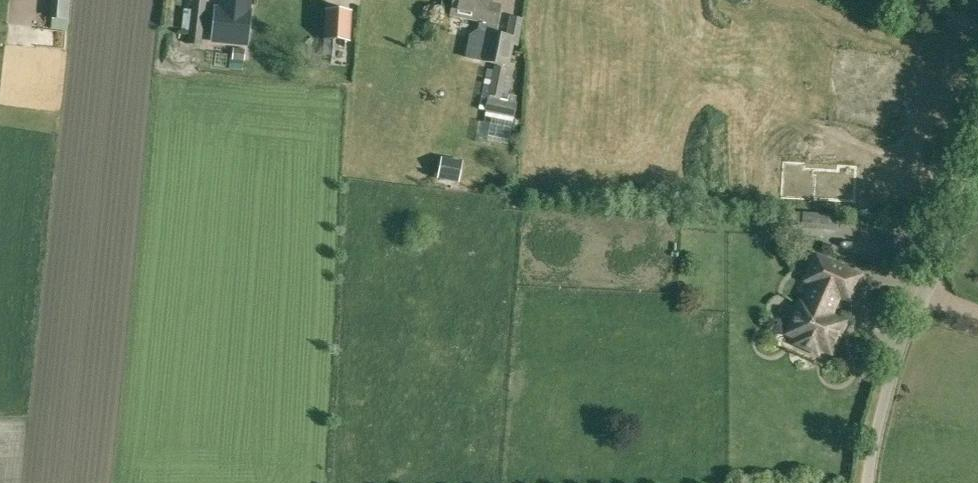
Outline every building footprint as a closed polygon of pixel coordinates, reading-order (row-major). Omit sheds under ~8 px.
[(70,0),(55,0),(54,18),(68,19),(70,0)] [(202,25),(205,1),(199,0),(193,0),(190,24),(188,39),(200,40),(202,25)] [(494,33),(496,24),(499,6),(487,3),(488,0),(453,0),(450,14),(480,20),(478,28),(481,32),(487,33),(487,32),(494,33)] [(221,4),(221,8),(215,8),(212,41),(247,44),(250,11),(248,11),(249,7),(221,4)] [(351,11),(324,9),(322,39),(323,40),(322,52),(324,52),(324,60),(338,61),(338,64),(351,64),(352,53),(349,53),(351,11)] [(508,36),(489,33),(484,58),(506,62),(510,41),(516,42),(521,17),(512,16),(508,36)] [(852,63),(848,86),(863,89),(860,105),(855,104),(852,121),(882,127),(886,109),(891,110),(895,90),(890,89),(893,71),(852,63)] [(506,69),(494,67),(489,94),(501,97),(506,69)] [(515,104),(513,103),(514,95),(508,93),(507,102),(488,98),(486,110),(513,116),(515,104)] [(786,162),(784,194),(850,199),(852,167),(835,166),(835,171),(804,169),(805,164),(786,162)] [(836,211),(791,208),(790,218),(836,221),(836,211)] [(835,302),(838,295),(849,300),(860,276),(816,256),(805,281),(813,284),(804,304),(800,303),(787,334),(798,338),(795,344),(817,353),(819,348),(830,353),(844,322),(827,315),(833,301),(835,302)]
